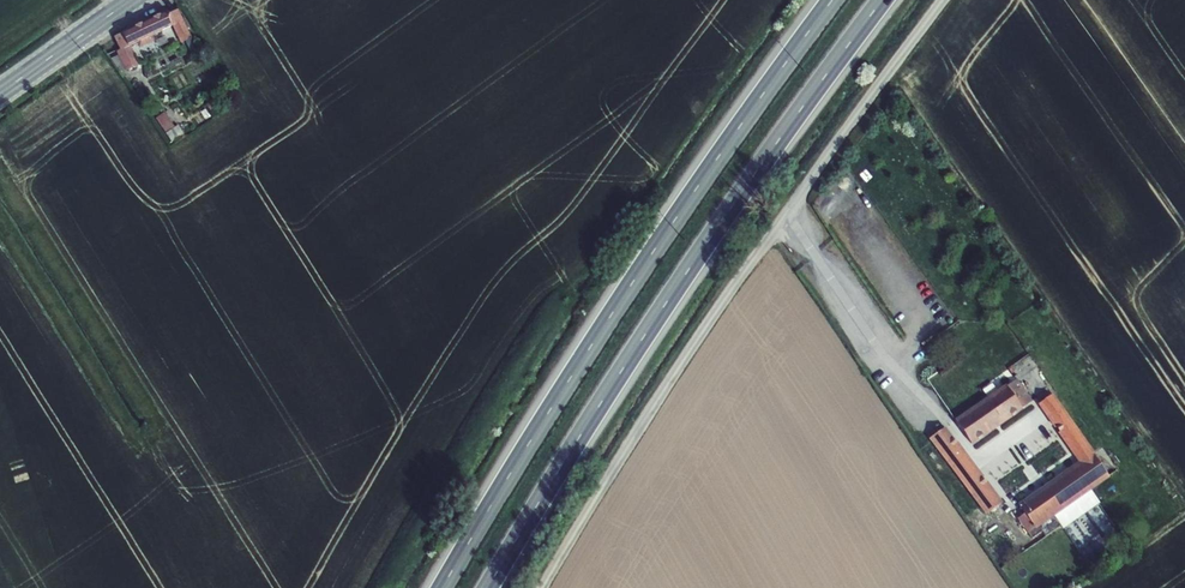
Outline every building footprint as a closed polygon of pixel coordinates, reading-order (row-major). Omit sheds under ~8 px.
[(174,24),(172,25),(181,43),(192,38),(178,9),(168,13),(174,24)] [(123,32),(129,46),(130,46),(139,41),(150,36),(172,25),(174,24),(168,13),(167,11),(123,32)] [(129,46),(123,32),(114,37),(120,49),(117,51),(118,55),(126,70),(138,64),(130,46),(129,46)] [(152,39),(150,36),(139,41),(141,44),(152,39)] [(119,72),(126,70),(118,55),(110,59),(119,72)] [(156,118),(172,142),(184,134),(178,125),(175,127),(165,112),(156,118)] [(1007,386),(1022,408),(1032,400),(1017,378),(1007,386)] [(1006,384),(954,420),(972,445),(1023,410),(1022,408),(1006,384)] [(1053,393),(1037,404),(1078,462),(1018,504),(1024,513),(1034,529),(1035,530),(1092,490),(1110,477),(1093,453),(1095,452),(1053,393)] [(929,439),(986,515),(1003,502),(947,426),(929,439)] [(999,477),(993,481),(1005,499),(1011,495),(999,477)] [(1034,529),(1027,533),(1031,538),(1042,531),(1045,535),(1060,524),(1063,528),(1100,502),(1092,490),(1035,530),(1034,529)] [(1027,533),(1034,529),(1024,513),(1017,518),(1027,533)]
